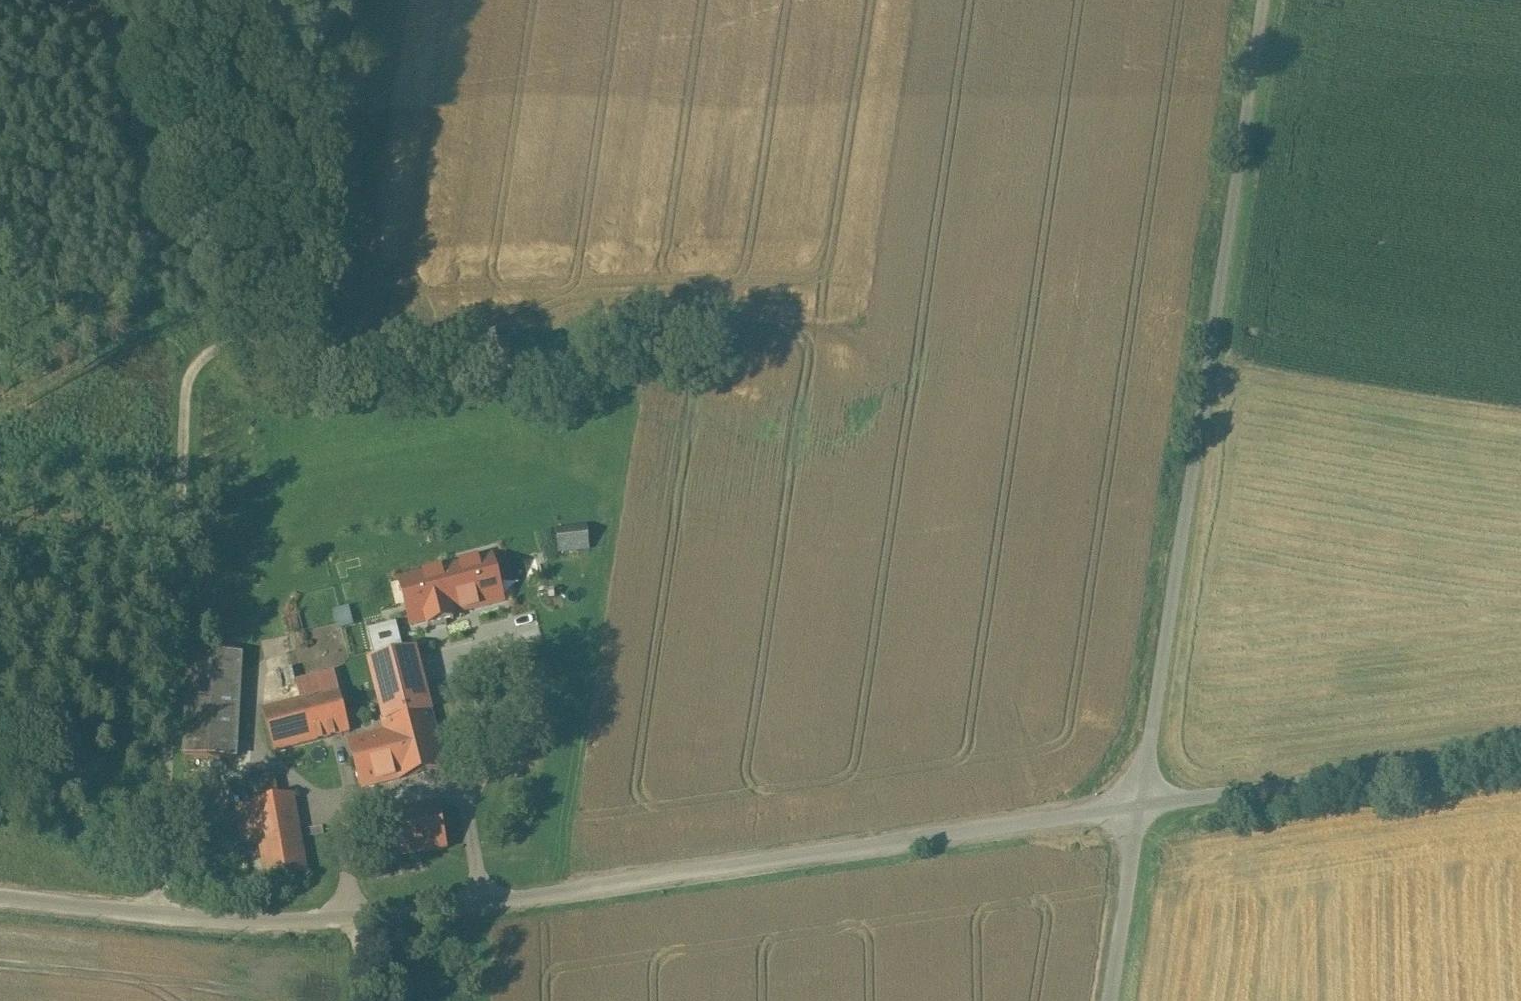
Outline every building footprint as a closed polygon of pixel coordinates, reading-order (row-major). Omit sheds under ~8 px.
[(558,522),(560,549),(591,546),(589,520),(558,522)] [(497,583),(492,565),(478,568),(477,561),(460,565),(462,572),(442,577),(451,613),(493,602),(489,585),(497,583)] [(443,583),(421,589),(431,624),(452,619),(451,613),(443,583)] [(414,652),(370,664),(388,733),(401,777),(443,766),(414,652)] [(240,656),(191,653),(185,754),(235,756),(240,656)] [(339,691),(334,672),(295,682),(300,701),(339,691)] [(300,701),(263,710),(274,751),(350,732),(339,691),(300,701)] [(388,733),(351,742),(362,787),(401,777),(388,733)] [(293,794),(253,802),(267,881),(307,874),(293,794)] [(438,806),(377,816),(385,860),(446,850),(438,806)]
